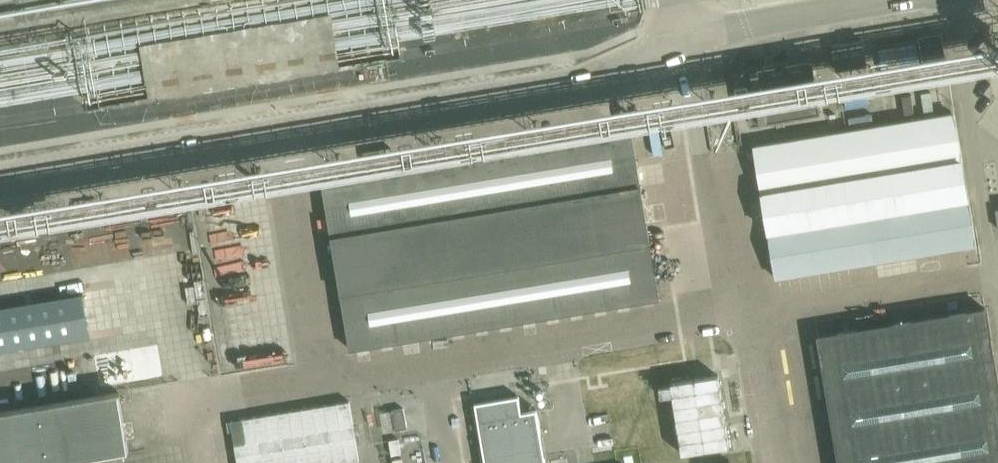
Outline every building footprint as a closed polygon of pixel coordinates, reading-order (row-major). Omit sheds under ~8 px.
[(745,74),(752,120),(834,107),(827,62),(745,74)] [(774,279),(972,247),(975,246),(954,114),(753,146),(774,279)] [(660,298),(631,127),(321,180),(349,350),(660,298)] [(0,310),(0,352),(90,337),(83,296),(0,310)] [(986,307),(816,335),(837,462),(997,462),(997,380),(986,307)] [(692,375),(671,378),(683,453),(731,445),(720,373),(693,378),(692,375)] [(0,411),(0,462),(87,462),(86,459),(129,452),(119,391),(0,411)] [(537,411),(522,413),(519,396),(477,403),(487,462),(546,462),(537,411)] [(232,420),(238,462),(339,462),(359,460),(350,401),(232,420)] [(393,410),(396,430),(409,428),(405,408),(393,410)]
